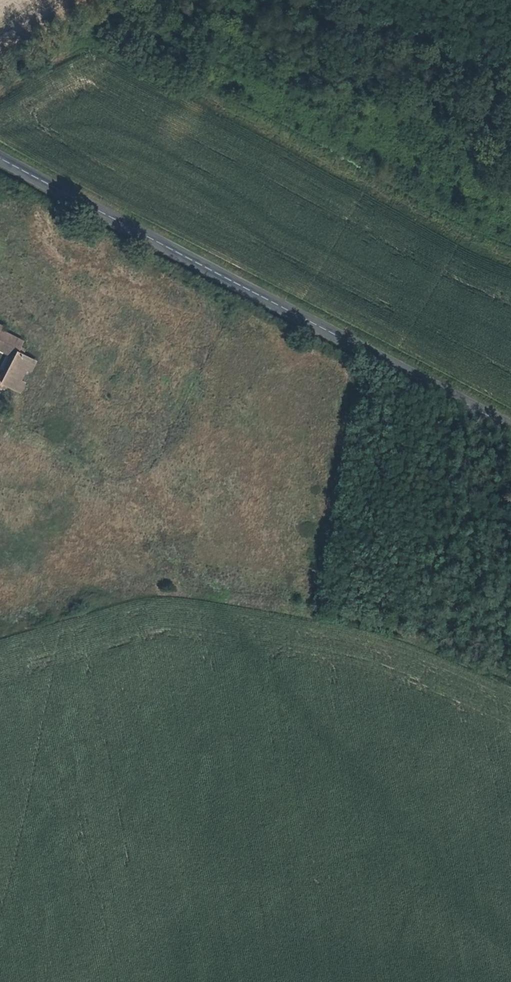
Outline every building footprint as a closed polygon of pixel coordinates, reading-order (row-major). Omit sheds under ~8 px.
[(2,386),(6,388),(17,394),(22,385),(16,382),(22,372),(28,361),(20,356),(23,352),(17,348),(19,344),(0,333),(0,356),(6,359),(15,363),(2,386)] [(2,386),(15,363),(6,359),(0,370),(0,385),(2,386)] [(37,365),(28,361),(22,372),(30,377),(37,365)]
